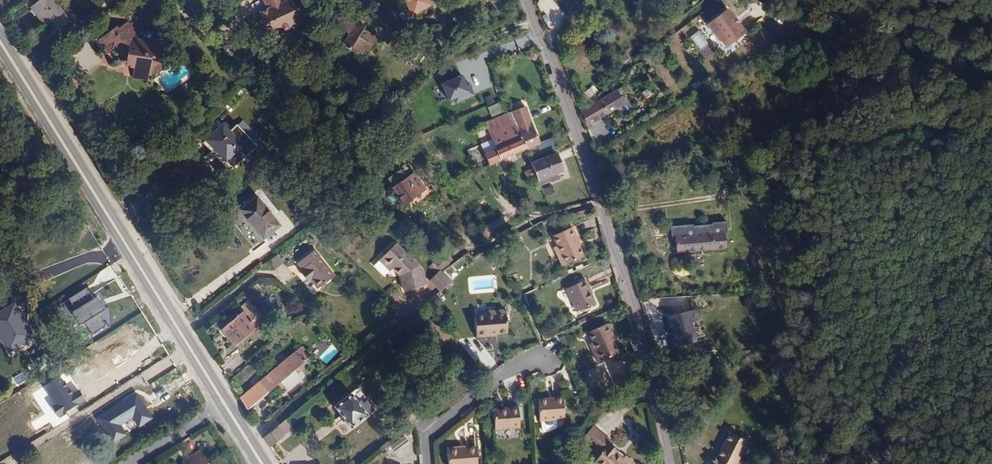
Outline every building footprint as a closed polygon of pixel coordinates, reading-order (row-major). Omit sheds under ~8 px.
[(30,5),(46,25),(61,15),(50,0),(37,0),(30,5)] [(155,0),(148,0),(140,17),(153,23),(158,13),(163,15),(167,5),(155,0)] [(267,8),(259,12),(270,33),(278,29),(280,32),(293,25),(292,22),(301,18),(292,0),(283,0),(263,0),(265,3),(266,2),(269,7),(267,8)] [(409,11),(428,1),(427,0),(403,0),(409,11)] [(706,25),(723,47),(725,49),(745,34),(744,33),(726,10),(706,25)] [(375,47),(381,37),(362,26),(364,24),(345,13),(337,26),(348,33),(341,44),(352,51),(359,50),(366,54),(372,45),(375,47)] [(154,78),(158,83),(165,77),(163,75),(168,71),(166,69),(164,68),(168,39),(158,37),(157,44),(149,43),(150,36),(141,34),(132,23),(122,31),(120,29),(116,31),(113,30),(113,34),(101,43),(104,46),(104,54),(112,55),(113,52),(126,42),(132,50),(130,63),(139,65),(136,81),(151,83),(151,80),(154,78)] [(696,49),(706,44),(699,30),(689,34),(696,49)] [(472,95),(464,75),(442,85),(451,104),(472,95)] [(644,94),(649,100),(656,95),(652,89),(644,94)] [(581,111),(589,124),(624,103),(616,90),(581,111)] [(492,118),(504,113),(500,103),(488,108),(492,118)] [(518,133),(525,150),(538,144),(532,127),(523,107),(509,113),(518,133)] [(475,171),(489,165),(485,153),(502,145),(500,140),(518,133),(509,113),(484,123),(493,142),(481,147),(480,145),(466,151),(475,171)] [(221,123),(203,138),(229,167),(254,146),(235,124),(228,130),(221,123)] [(489,165),(507,157),(525,150),(518,133),(500,140),(502,145),(485,153),(489,165)] [(463,141),(466,146),(476,142),(474,136),(463,141)] [(542,141),(544,152),(556,151),(555,140),(542,141)] [(535,176),(537,181),(561,171),(554,155),(529,164),(531,169),(535,176)] [(526,179),(535,176),(531,169),(523,172),(526,179)] [(424,184),(411,170),(392,185),(404,200),(424,184)] [(268,221),(274,216),(256,194),(239,207),(262,237),(274,228),(268,221)] [(280,223),(274,216),(268,221),(274,228),(280,223)] [(723,220),(674,226),(678,252),(726,246),(723,220)] [(583,261),(578,250),(575,242),(578,241),(573,231),(554,240),(558,249),(562,258),(558,260),(563,270),(583,261)] [(411,257),(388,234),(371,250),(382,262),(384,260),(392,268),(392,284),(414,284),(414,260),(411,259),(411,257)] [(340,276),(316,252),(301,267),(307,273),(306,276),(313,283),(315,280),(325,291),(340,276)] [(437,262),(424,273),(442,293),(454,282),(437,262)] [(599,306),(595,296),(592,291),(595,289),(591,281),(572,291),(582,313),(599,306)] [(94,299),(87,288),(69,299),(76,310),(72,312),(80,325),(84,323),(91,333),(105,324),(98,314),(105,309),(97,296),(94,299)] [(275,308),(280,303),(274,296),(268,301),(275,308)] [(15,301),(0,311),(0,339),(9,353),(37,335),(15,301)] [(263,319),(246,301),(226,319),(229,322),(222,328),(236,343),(263,319)] [(690,321),(696,321),(694,310),(665,313),(670,346),(693,343),(690,321)] [(486,318),(485,319),(501,336),(509,336),(507,313),(495,313),(495,318),(486,318)] [(501,336),(485,319),(476,320),(479,340),(489,340),(489,337),(499,336),(501,336)] [(588,332),(592,341),(596,349),(592,350),(597,362),(618,352),(613,342),(610,334),(612,333),(608,323),(588,332)] [(259,383),(268,393),(280,381),(288,390),(301,378),(294,370),(305,360),(296,350),(259,383)] [(74,393),(64,379),(48,390),(57,404),(52,407),(60,418),(66,413),(70,418),(80,411),(78,408),(87,402),(79,390),(74,393)] [(240,399),(247,410),(268,393),(259,383),(240,399)] [(366,414),(359,404),(350,393),(334,405),(350,426),(366,414)] [(418,408),(422,404),(417,397),(399,411),(405,418),(411,413),(418,408)] [(562,398),(554,399),(553,403),(538,403),(538,422),(563,421),(562,398)] [(365,400),(359,404),(366,414),(372,409),(365,400)] [(509,406),(504,406),(493,407),(493,425),(518,424),(518,403),(509,404),(509,406)] [(414,422),(428,411),(422,404),(418,408),(420,412),(412,418),(414,422)] [(411,413),(412,418),(420,412),(418,408),(411,413)] [(428,411),(436,421),(440,418),(431,408),(428,411)] [(281,433),(283,435),(291,427),(285,419),(282,422),(288,428),(281,433)] [(282,422),(264,437),(270,446),(283,435),(281,433),(288,428),(282,422)] [(601,453),(606,448),(610,442),(592,427),(583,437),(593,446),(601,453)] [(724,433),(715,449),(717,451),(715,456),(712,454),(703,462),(705,463),(729,463),(741,443),(724,433)] [(446,463),(470,462),(452,441),(445,441),(446,463)] [(452,441),(470,462),(475,462),(474,442),(465,442),(465,444),(459,445),(458,441),(452,441)] [(606,448),(601,453),(593,446),(592,454),(590,456),(590,461),(594,463),(630,463),(617,453),(615,455),(606,448)] [(201,456),(192,461),(193,463),(206,463),(201,456)]
